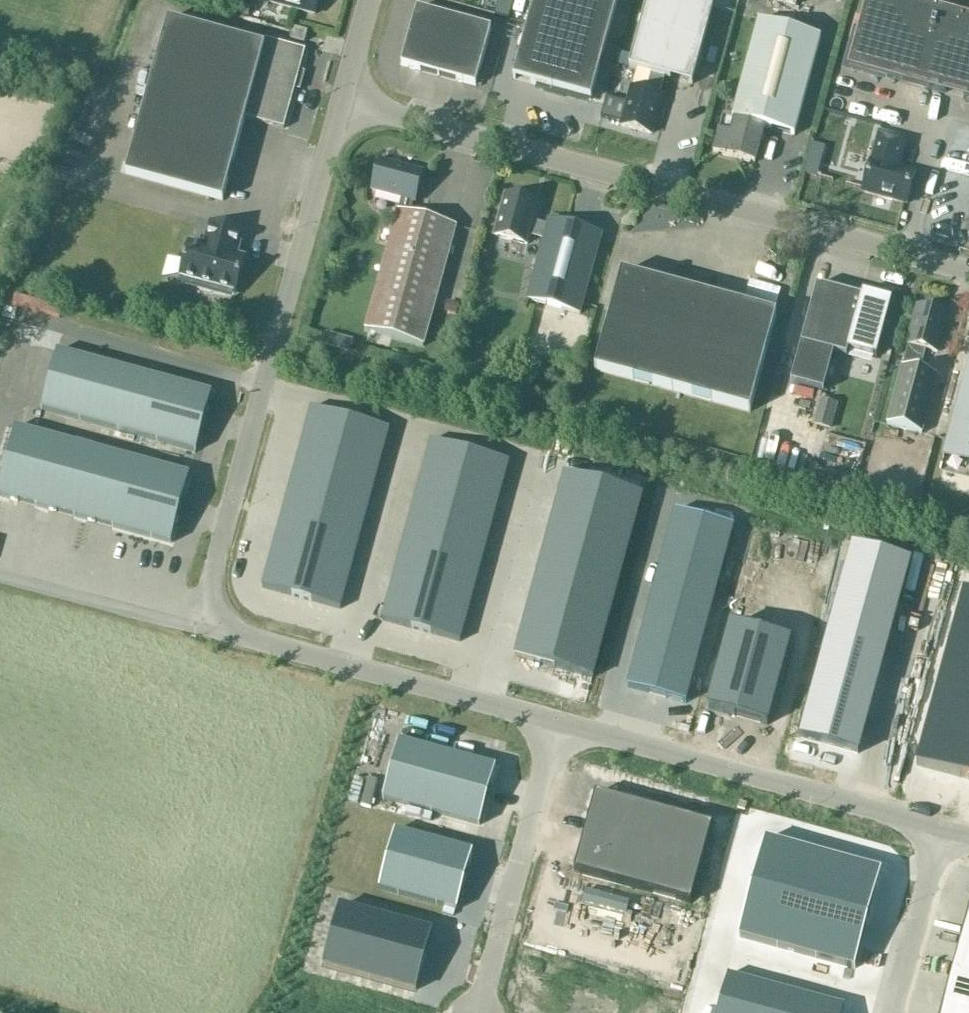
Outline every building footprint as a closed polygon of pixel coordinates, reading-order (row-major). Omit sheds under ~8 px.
[(271,3),(314,15),(318,0),(272,0),(271,3)] [(495,14),(508,18),(513,0),(499,0),(495,14)] [(618,0),(534,0),(513,79),(591,100),(618,0)] [(600,117),(622,123),(621,126),(650,134),(661,97),(659,96),(664,77),(692,84),(713,6),(691,0),(647,0),(629,67),(651,73),(645,93),(632,89),(628,104),(605,97),(600,117)] [(847,66),(945,93),(968,100),(968,15),(966,15),(912,0),(865,0),(847,66)] [(240,6),(238,13),(247,16),(249,8),(240,6)] [(400,66),(475,87),(491,29),(416,8),(400,66)] [(284,129),(305,50),(265,40),(263,45),(167,19),(124,175),(222,201),(245,118),(284,129)] [(713,152),(754,163),(764,127),(794,136),(820,38),(758,21),(732,119),(722,116),(713,152)] [(307,31),(292,27),(290,38),(304,42),(307,31)] [(862,192),(906,204),(915,173),(898,169),(906,141),(879,133),(871,161),(870,161),(862,192)] [(401,198),(365,331),(423,346),(456,227),(409,215),(413,201),(414,202),(422,173),(380,161),(372,190),(401,198)] [(538,204),(505,195),(494,236),(527,245),(529,234),(543,238),(526,300),(580,315),(602,236),(548,221),(547,226),(533,222),(538,204)] [(234,293),(244,258),(235,256),(241,233),(210,224),(204,248),(189,243),(180,278),(234,293)] [(610,311),(594,370),(750,413),(776,315),(698,293),(698,294),(621,273),(610,311)] [(833,353),(846,357),(848,351),(876,358),(891,300),(862,293),(861,297),(816,285),(790,383),(823,391),(833,353)] [(947,315),(918,308),(887,425),(921,434),(937,376),(919,371),(925,350),(937,353),(947,315)] [(564,326),(562,336),(580,340),(582,330),(564,326)] [(343,338),(340,349),(349,352),(353,340),(343,338)] [(215,382),(60,340),(44,398),(199,441),(215,382)] [(950,432),(952,433),(942,468),(968,476),(968,362),(950,432)] [(828,424),(830,400),(815,398),(813,422),(828,424)] [(311,408),(262,588),(340,609),(389,429),(311,408)] [(16,428),(0,486),(0,497),(171,544),(190,475),(16,428)] [(862,445),(848,442),(847,446),(826,442),(821,467),(847,472),(850,454),(860,456),(862,445)] [(437,444),(386,625),(465,646),(514,465),(437,444)] [(802,471),(801,455),(790,456),(791,472),(802,471)] [(642,496),(564,474),(515,655),(593,676),(642,496)] [(675,513),(628,687),(686,703),(733,528),(675,513)] [(853,548),(801,736),(858,752),(909,564),(853,548)] [(916,766),(968,780),(968,593),(964,592),(916,766)] [(707,710),(768,727),(791,642),(730,625),(707,710)] [(382,798),(479,825),(496,767),(399,739),(382,798)] [(711,826),(595,794),(574,872),(690,904),(711,826)] [(472,852),(395,830),(378,889),(456,911),(472,852)] [(881,872),(764,841),(738,938),(855,970),(881,872)] [(340,908),(324,968),(414,992),(430,933),(340,908)] [(941,1012),(968,1012),(968,911),(941,1012)] [(717,1012),(843,1012),(844,1007),(728,975),(717,1012)]
